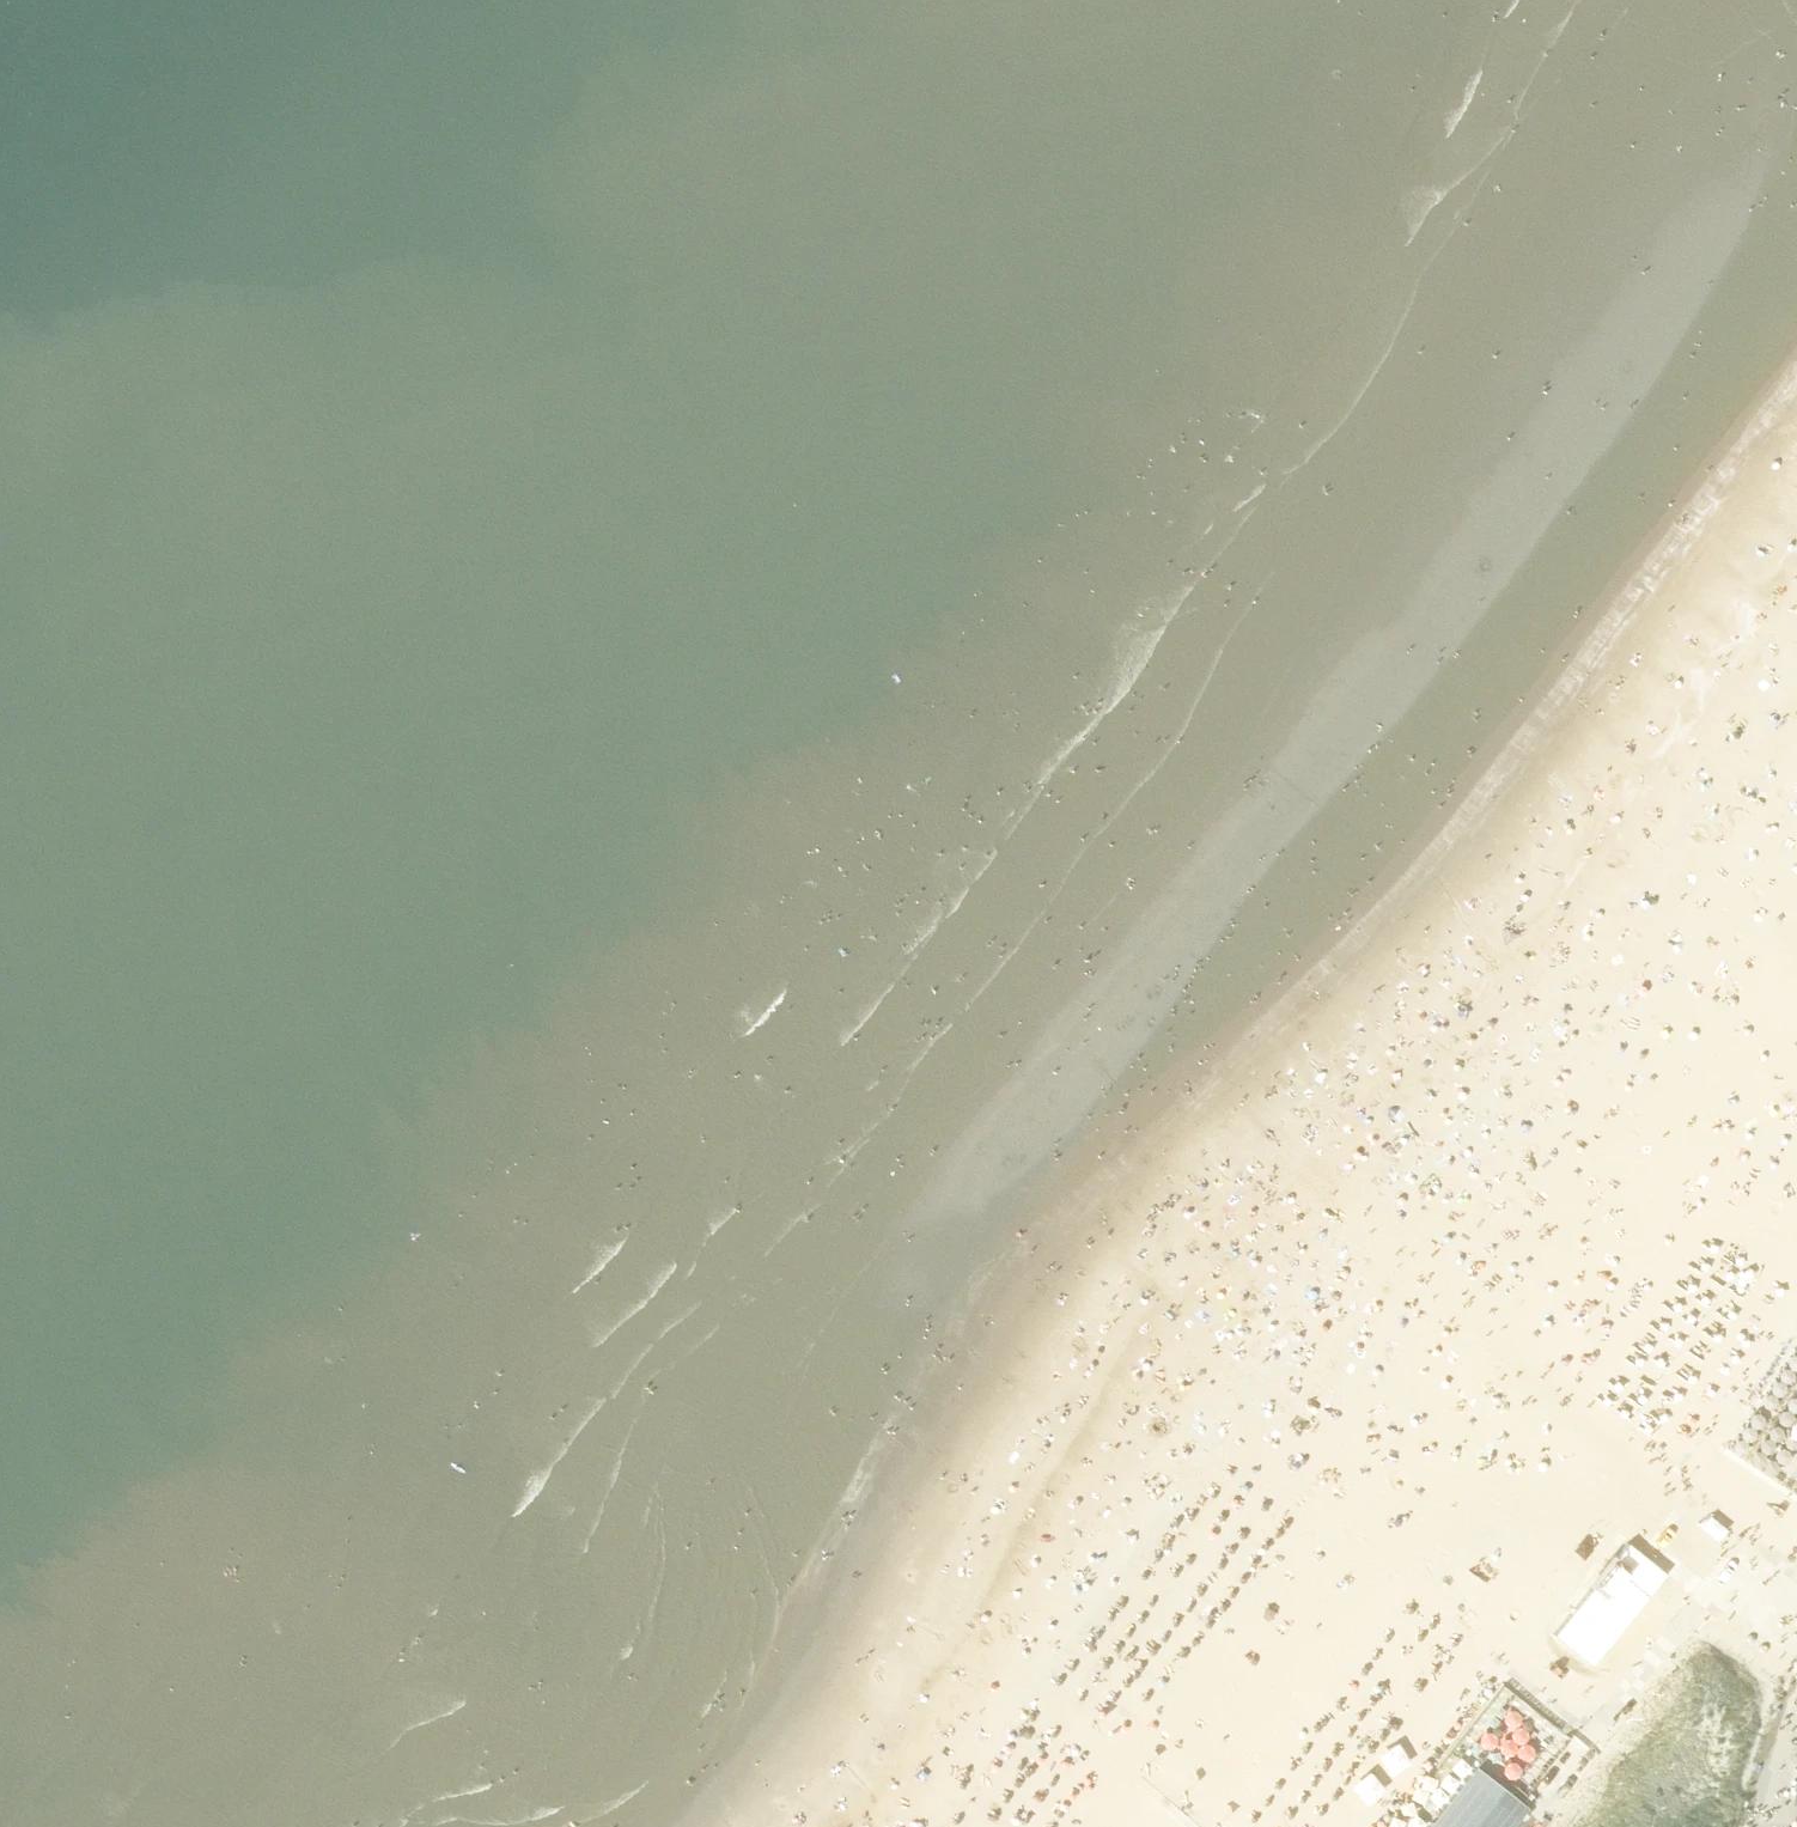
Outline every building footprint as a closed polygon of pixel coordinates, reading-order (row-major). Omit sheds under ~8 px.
[(1554,1634),(1591,1664),(1665,1573),(1627,1543),(1554,1634)] [(1527,1806),(1474,1765),(1425,1826),(1511,1826),(1527,1806)]
